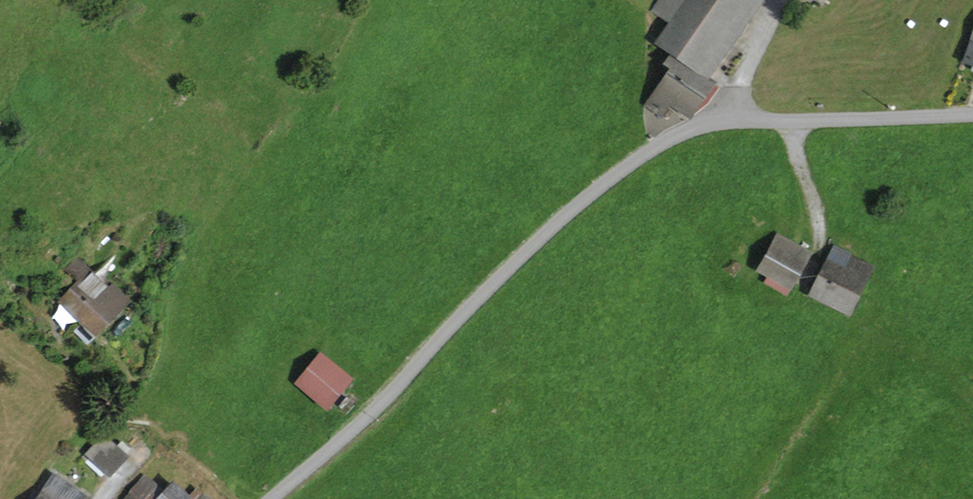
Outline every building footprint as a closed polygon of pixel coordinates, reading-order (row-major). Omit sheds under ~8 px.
[(761,0),(663,0),(656,10),(675,23),(661,43),(700,70),(728,30),(736,35),(761,0)] [(661,114),(671,100),(689,114),(711,84),(672,55),(665,64),(672,70),(650,105),(661,114)] [(777,234),(757,268),(789,287),(809,253),(777,234)] [(847,312),(870,267),(835,249),(812,294),(847,312)] [(90,274),(63,301),(95,333),(125,302),(112,289),(108,292),(90,274)] [(321,356),(296,384),(325,408),(349,380),(321,356)] [(104,435),(86,455),(107,474),(125,455),(104,435)] [(53,476),(38,498),(85,498),(53,476)] [(127,498),(153,498),(161,490),(144,477),(127,498)] [(172,486),(160,498),(186,498),(172,486)]
